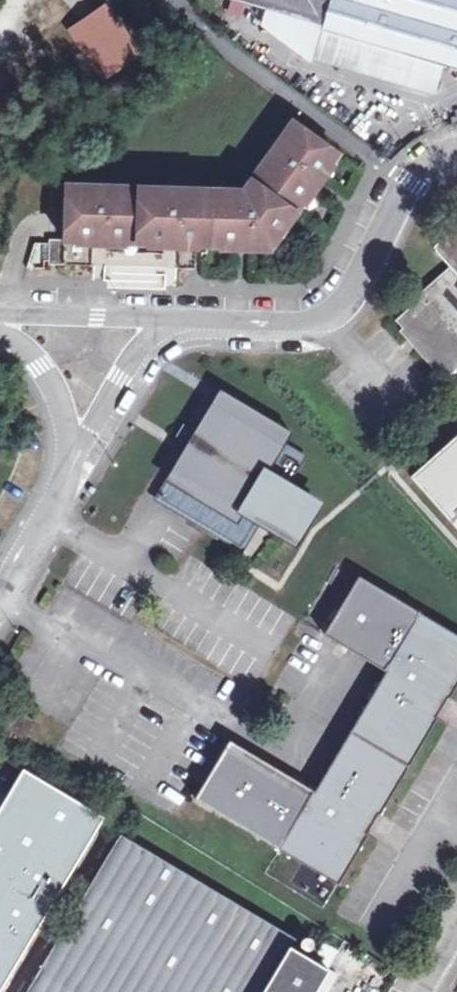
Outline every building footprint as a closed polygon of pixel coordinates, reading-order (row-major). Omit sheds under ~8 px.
[(334,0),(255,0),(328,22),(334,0)] [(328,22),(326,28),(456,68),(456,0),(334,0),(328,22)] [(68,213),(66,241),(79,242),(79,238),(94,239),(94,242),(111,243),(112,240),(125,240),(124,244),(137,244),(151,245),(151,241),(165,242),(165,246),(183,247),(183,242),(198,243),(198,247),(208,248),(222,249),(222,245),(237,245),(237,249),(245,250),(253,250),(254,246),(269,247),(268,251),(273,251),(282,239),(278,236),(287,225),(290,228),(298,218),(306,208),(302,205),(312,193),(315,195),(325,182),(321,180),(330,169),(334,171),(343,160),(299,125),(246,194),(68,188),(52,187),(51,212),(68,213)] [(321,180),(325,182),(334,171),(330,169),(321,180)] [(302,205),(306,208),(310,202),(315,195),(312,193),(302,205)] [(278,236),(282,239),(290,228),(287,225),(278,236)] [(452,270),(395,322),(447,380),(456,370),(456,233),(436,252),(452,270)] [(51,244),(51,259),(50,265),(65,265),(66,241),(52,240),(51,244)] [(51,259),(51,244),(28,243),(27,268),(45,268),(45,259),(51,259)] [(200,435),(193,447),(162,499),(181,510),(245,549),(261,522),(292,541),(315,503),(287,486),(304,460),(216,409),(200,435)] [(180,439),(193,447),(200,435),(187,427),(180,439)] [(412,477),(456,528),(456,437),(412,477)] [(447,698),(456,682),(456,635),(419,612),(358,576),(324,635),(335,641),(385,670),(315,789),(312,787),(265,760),(227,738),(192,800),(274,848),(338,884),(365,836),(346,825),(359,802),(379,814),(435,719),(415,708),(428,686),(447,698)] [(415,708),(435,719),(447,698),(428,686),(415,708)] [(108,817),(28,768),(0,814),(0,845),(3,847),(0,852),(0,991),(1,991),(108,817)] [(346,825),(365,836),(379,814),(359,802),(346,825)] [(329,970),(340,953),(319,941),(309,958),(289,946),(293,940),(122,839),(29,991),(316,991),(329,970)] [(301,941),(301,945),(303,948),(306,950),(309,949),(312,947),(314,944),(313,940),(310,938),(307,937),(303,938),(301,941)] [(316,991),(325,991),(336,974),(329,970),(316,991)]
